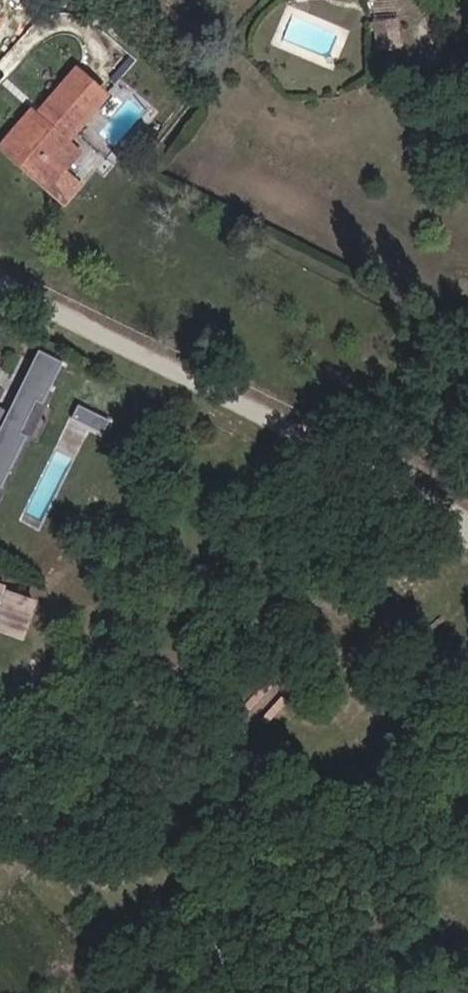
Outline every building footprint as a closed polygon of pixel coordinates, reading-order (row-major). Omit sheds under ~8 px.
[(403,17),(379,17),(379,48),(403,48),(403,17)] [(71,121),(80,129),(112,92),(83,66),(42,113),(36,108),(3,146),(50,188),(83,150),(71,139),(62,131),(71,121)] [(62,131),(71,139),(80,129),(71,121),(62,131)] [(6,430),(0,441),(0,487),(6,490),(32,438),(26,435),(41,403),(48,406),(68,365),(44,353),(13,415),(0,408),(0,427),(6,430)] [(115,424),(84,408),(77,421),(108,437),(115,424)] [(0,587),(0,632),(23,640),(37,599),(0,587)]
